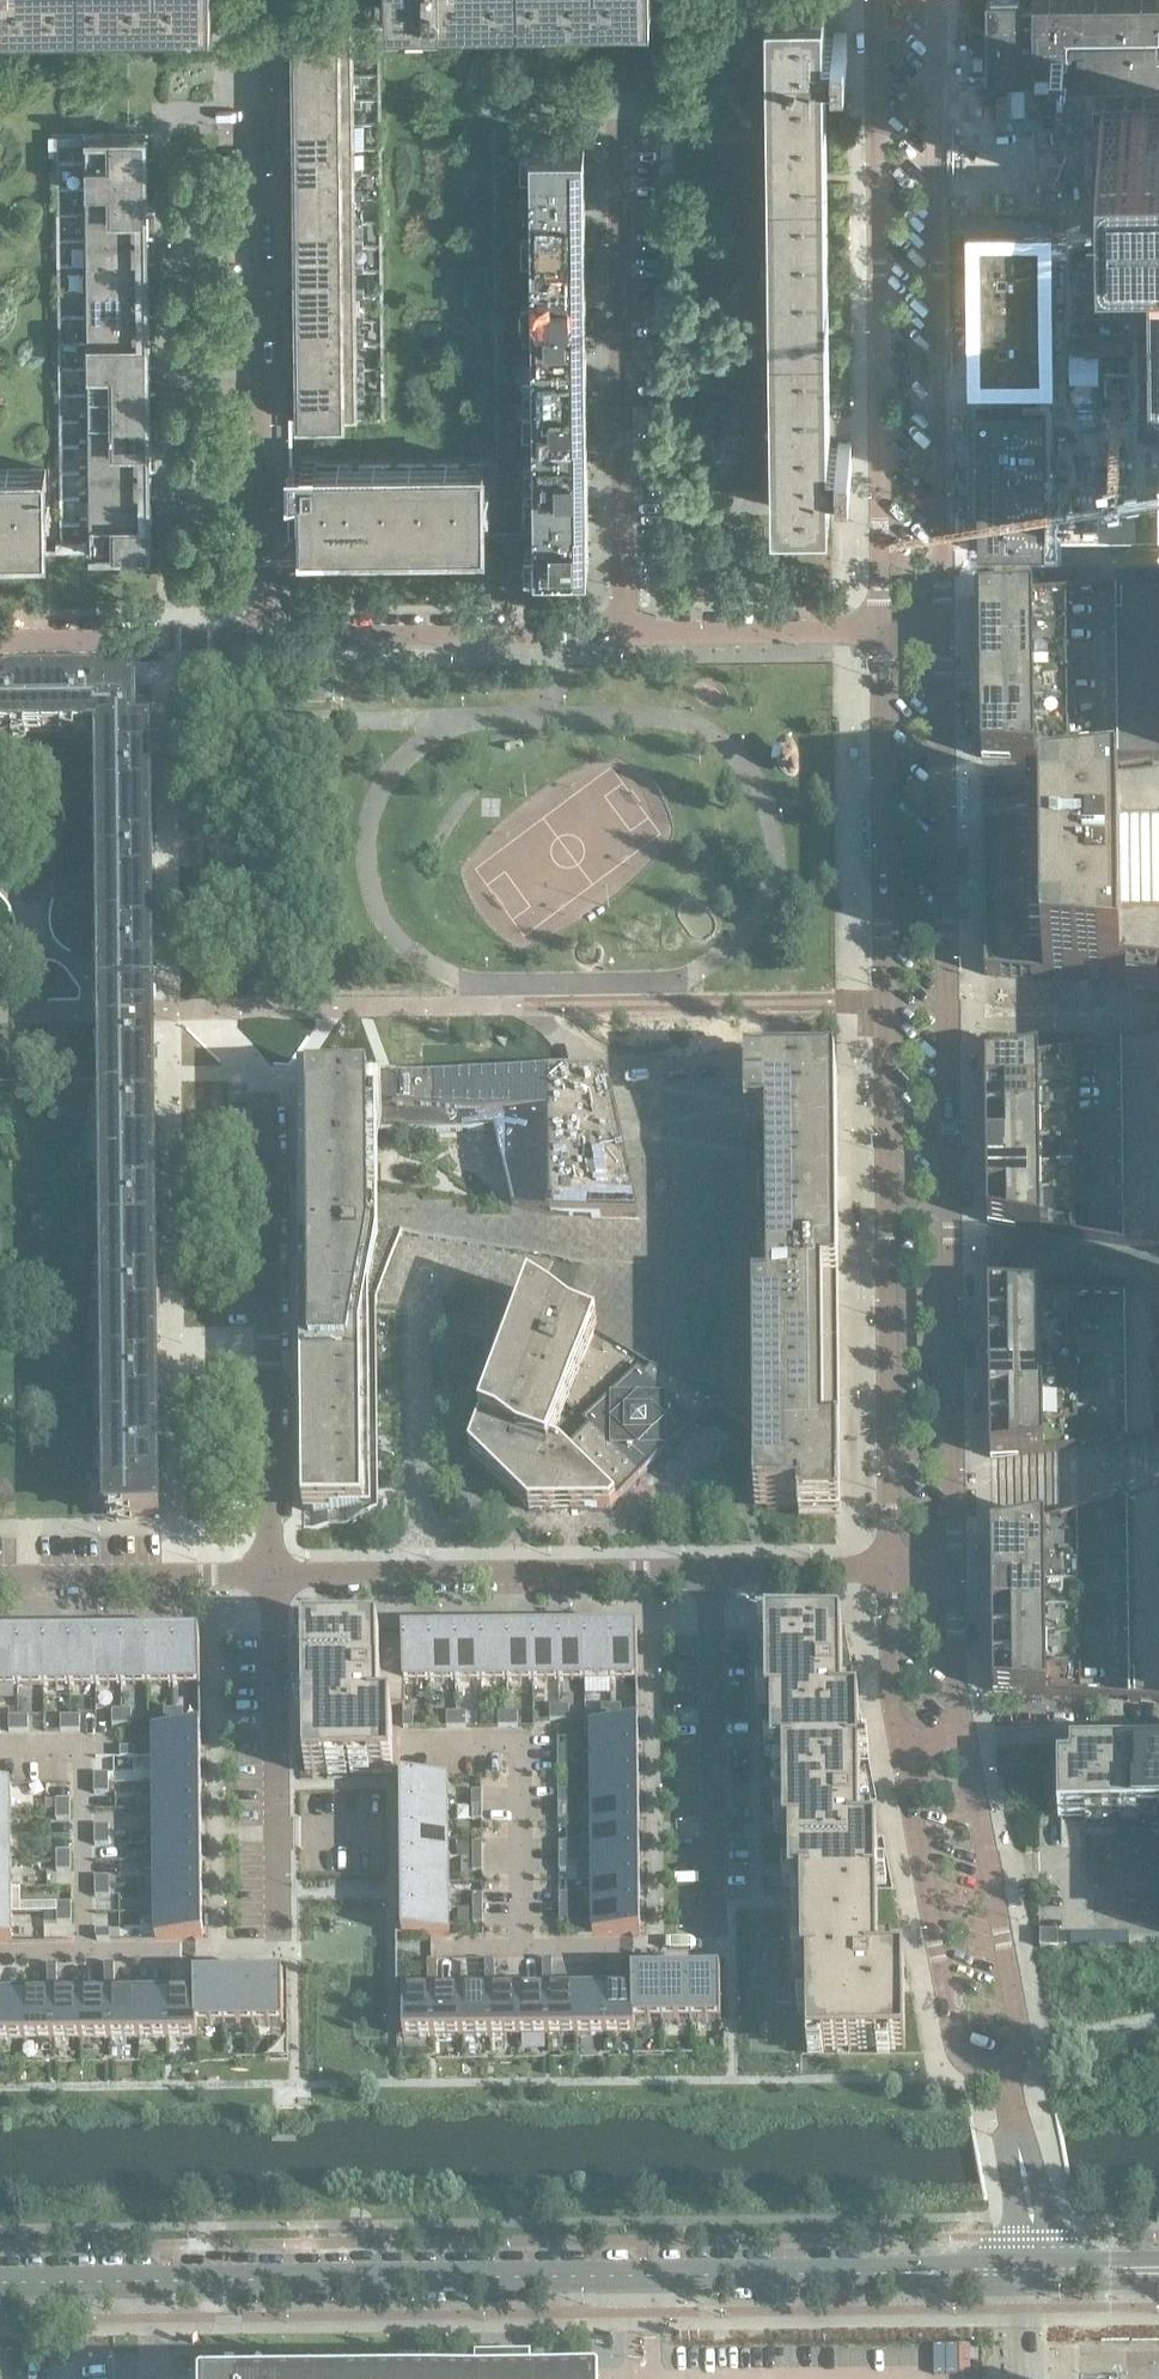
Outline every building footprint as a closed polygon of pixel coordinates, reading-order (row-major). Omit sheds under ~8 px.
[(213,0),(0,0),(0,14),(213,12),(213,0)] [(651,0),(388,0),(389,10),(651,6),(651,0)] [(820,58),(834,58),(834,59),(847,59),(847,32),(834,32),(834,34),(819,34),(819,0),(769,0),(774,507),(824,506),(824,467),(838,467),(838,469),(851,469),(851,441),(838,441),(838,443),(824,443),(820,58)] [(988,74),(1022,74),(1022,72),(1034,72),(1034,74),(1113,73),(1144,73),(1158,72),(1158,0),(987,0),(988,74)] [(351,24),(351,23),(295,24),(299,41),(299,48),(299,49),(351,49),(351,30),(360,30),(360,24),(351,24)] [(361,49),(351,49),(299,49),(299,48),(295,48),(300,65),(300,72),(300,74),(351,73),(351,55),(361,55),(361,49)] [(361,73),(351,73),(300,74),(300,72),(296,72),(300,89),(300,97),(300,98),(352,98),(351,79),(361,79),(361,73)] [(976,223),(978,365),(1020,365),(1020,395),(978,395),(980,538),(994,537),(1089,536),(1096,536),(1158,535),(1158,95),(1144,96),(1144,73),(1113,73),(1113,96),(1094,96),(1094,141),(1102,141),(1102,159),(1094,159),(1095,192),(1103,192),(1103,230),(1044,231),(1044,222),(976,223)] [(999,82),(999,112),(1010,112),(1010,153),(1040,152),(1039,118),(1028,119),(1027,82),(999,82)] [(361,98),(352,98),(300,98),(300,97),(296,97),(300,114),(300,121),(300,123),(352,122),(352,104),(361,103),(361,98)] [(361,122),(352,122),(300,123),(300,121),(296,121),(300,138),(300,146),(300,148),(352,147),(352,135),(352,128),(362,128),(361,122)] [(81,548),(91,548),(140,548),(136,134),(86,134),(76,134),(52,135),(55,370),(0,370),(0,549),(81,548)] [(585,228),(584,144),(532,145),(533,229),(585,228)] [(352,166),(352,147),(300,148),(300,149),(301,157),(297,174),(301,174),(301,173),(352,172),(362,172),(362,166),(352,166)] [(353,191),(352,172),(301,173),(301,174),(301,182),(297,198),(301,198),(301,197),(353,196),(362,196),(362,190),(353,191)] [(297,223),(301,223),(301,221),(353,221),(363,221),(362,215),(353,215),(353,196),(301,197),(301,198),(301,206),(297,223)] [(353,239),(353,221),(301,221),(301,223),(301,230),(297,247),(301,247),(301,246),(353,245),(363,245),(363,239),(353,239)] [(585,312),(585,228),(533,229),(534,313),(585,312)] [(353,264),(353,245),(301,246),(301,247),(302,255),(298,272),(302,272),(302,270),(353,270),(363,270),(363,264),(353,264)] [(354,288),(353,270),(302,270),(302,272),(302,279),(298,296),(302,296),(302,294),(354,294),(363,294),(363,288),(354,288)] [(354,312),(354,294),(302,294),(302,296),(302,304),(298,320),(302,320),(302,319),(354,318),(364,318),(364,312),(354,312)] [(586,396),(585,312),(534,313),(535,397),(586,396)] [(354,337),(354,318),(302,319),(302,320),(302,328),(299,345),(302,345),(302,343),(354,343),(364,343),(364,337),(354,337)] [(354,361),(354,343),(302,343),(302,345),(303,352),(299,369),(303,369),(303,368),(354,367),(364,367),(364,361),(354,361)] [(355,386),(354,367),(303,368),(303,369),(303,377),(299,393),(303,393),(303,392),(355,392),(364,391),(364,386),(355,386)] [(355,410),(355,392),(303,392),(303,393),(303,401),(299,418),(355,417),(365,417),(365,410),(355,410)] [(587,480),(586,396),(535,397),(536,481),(587,480)] [(484,480),(484,471),(484,463),(469,463),(469,469),(459,470),(459,465),(445,465),(445,470),(445,474),(438,474),(426,474),(426,471),(409,471),(409,473),(409,474),(405,474),(390,475),(390,471),(376,472),(376,466),(359,466),(359,472),(340,472),(339,464),(316,464),(316,460),(302,461),(302,465),(290,465),(290,470),(291,509),(291,519),(302,517),(302,544),(311,542),(315,541),(315,544),(341,543),(341,535),(377,543),(377,535),(413,543),(413,535),(449,542),(449,534),(485,542),(485,532),(484,509),(490,509),(487,496),(491,480),(484,480)] [(588,565),(588,522),(587,480),(536,481),(536,565),(588,565)] [(1114,590),(1115,592),(1115,621),(1117,762),(1118,810),(1120,986),(1121,1043),(1123,1247),(1124,1295),(1125,1445),(1126,1497),(1129,1702),(1158,1704),(1158,587),(1114,590)] [(1069,761),(1067,594),(1008,598),(1008,597),(980,599),(981,668),(981,690),(981,720),(981,742),(982,759),(1010,760),(1010,759),(1069,761)] [(44,686),(8,686),(8,684),(0,685),(0,739),(44,739),(44,686)] [(132,737),(132,691),(132,685),(94,685),(94,684),(80,684),(80,686),(44,686),(44,739),(100,738),(100,739),(132,738),(132,737)] [(155,788),(154,774),(152,774),(152,737),(132,737),(132,738),(100,739),(101,825),(153,824),(153,788),(155,788)] [(1118,810),(983,823),(985,976),(1120,986),(1158,989),(1158,806),(1118,810)] [(155,874),(155,860),(153,860),(153,824),(101,825),(102,911),(154,910),(154,874),(155,874)] [(158,1034),(155,1034),(156,1023),(154,960),(156,960),(156,946),(154,946),(154,910),(102,911),(104,1023),(103,1052),(104,1083),(104,1085),(155,1084),(155,1043),(158,1043),(158,1034)] [(1121,1043),(1118,1044),(1118,1046),(1099,1049),(1098,1047),(1014,1060),(985,1065),(987,1185),(988,1224),(1015,1229),(1015,1228),(1123,1247),(1158,1253),(1158,1037),(1121,1043)] [(837,1121),(837,1076),(791,1076),(789,1076),(757,1077),(746,1077),(747,1129),(758,1129),(758,1157),(759,1251),(822,1250),(838,1250),(837,1121)] [(626,1158),(616,1116),(608,1079),(563,1079),(560,1079),(553,1079),(377,1080),(378,1134),(497,1133),(513,1211),(378,1188),(378,1214),(378,1230),(377,1308),(377,1309),(402,1234),(414,1236),(582,1264),(586,1264),(585,1238),(585,1219),(639,1219),(630,1181),(626,1158)] [(377,1308),(378,1230),(378,1214),(378,1188),(378,1134),(377,1080),(354,1080),(346,1080),(300,1081),(301,1213),(304,1514),(312,1514),(373,1514),(379,1514),(378,1488),(378,1486),(378,1462),(378,1436),(378,1434),(378,1410),(378,1408),(378,1385),(378,1382),(378,1359),(378,1356),(377,1333),(377,1331),(377,1309),(377,1308)] [(158,1134),(158,1120),(156,1120),(155,1084),(104,1085),(105,1171),(156,1170),(156,1134),(158,1134)] [(823,1271),(822,1250),(759,1251),(758,1157),(734,1157),(626,1158),(585,1159),(585,1219),(585,1238),(586,1264),(582,1264),(564,1314),(594,1332),(713,1406),(760,1435),(759,1296),(759,1272),(767,1271),(823,1271)] [(159,1221),(159,1206),(156,1206),(156,1170),(105,1171),(106,1257),(157,1257),(157,1221),(159,1221)] [(160,1308),(160,1293),(157,1293),(157,1257),(106,1257),(106,1344),(158,1344),(157,1308),(160,1308)] [(838,1292),(838,1278),(839,1278),(840,1277),(841,1276),(841,1275),(841,1271),(841,1270),(840,1269),(839,1268),(823,1271),(767,1271),(767,1293),(762,1293),(763,1434),(763,1435),(762,1436),(761,1436),(760,1436),(758,1435),(758,1444),(758,1445),(759,1446),(760,1446),(761,1447),(840,1446),(841,1446),(842,1445),(842,1444),(843,1443),(842,1416),(842,1415),(841,1414),(840,1414),(838,1414),(838,1400),(840,1400),(841,1399),(842,1398),(842,1397),(842,1392),(842,1391),(841,1390),(838,1390),(838,1375),(840,1375),(841,1374),(842,1374),(842,1373),(842,1368),(842,1367),(841,1366),(840,1365),(838,1365),(838,1351),(839,1351),(840,1351),(841,1350),(841,1349),(842,1348),(842,1343),(841,1342),(841,1341),(840,1341),(839,1341),(838,1341),(838,1326),(839,1326),(840,1326),(841,1326),(841,1325),(841,1324),(841,1319),(841,1318),(841,1317),(840,1317),(838,1316),(838,1302),(839,1302),(840,1302),(841,1301),(841,1300),(841,1294),(841,1293),(840,1293),(840,1292),(838,1292)] [(1078,1450),(1076,1294),(1017,1293),(988,1292),(989,1311),(989,1362),(990,1414),(990,1459),(1018,1456),(1078,1450)] [(529,1512),(554,1512),(589,1511),(588,1473),(560,1445),(551,1442),(594,1332),(564,1314),(530,1293),(509,1349),(470,1454),(491,1475),(529,1512)] [(713,1406),(594,1332),(551,1442),(560,1445),(588,1473),(589,1511),(609,1511),(662,1459),(673,1459),(673,1448),(713,1406)] [(161,1394),(161,1379),(158,1379),(158,1344),(106,1344),(107,1430),(159,1430),(158,1394),(161,1394)] [(162,1480),(162,1466),(159,1466),(159,1430),(107,1430),(108,1517),(107,1517),(107,1518),(160,1517),(160,1516),(159,1516),(159,1480),(162,1480)] [(759,1459),(758,1460),(758,1462),(759,1463),(759,1464),(760,1464),(761,1464),(765,1464),(765,1511),(766,1512),(767,1513),(768,1513),(836,1512),(837,1512),(838,1511),(838,1510),(838,1466),(840,1466),(841,1465),(842,1465),(843,1464),(843,1463),(843,1459),(842,1458),(842,1457),(841,1457),(840,1457),(801,1457),(800,1457),(799,1458),(799,1459),(799,1460),(799,1482),(793,1482),(793,1460),(793,1459),(793,1458),(792,1457),(791,1457),(761,1458),(760,1458),(759,1458),(759,1459)] [(1080,1635),(1079,1510),(1018,1527),(1017,1527),(991,1534),(993,1693),(1021,1695),(1021,1694),(1081,1699),(1080,1635)] [(347,1528),(373,1514),(312,1514),(313,1529),(329,1529),(339,1529),(347,1529),(347,1528)] [(853,1709),(853,1672),(843,1672),(842,1631),(772,1631),(772,1645),(767,1645),(767,1685),(767,1697),(767,1712),(772,1712),(773,1737),(773,1749),(773,1763),(784,1763),(784,1761),(855,1761),(855,1750),(860,1750),(859,1708),(853,1709)] [(534,1634),(535,1682),(561,1681),(560,1634),(546,1633),(534,1634)] [(560,1634),(561,1681),(586,1681),(586,1633),(560,1634)] [(586,1633),(586,1681),(612,1681),(612,1633),(586,1633)] [(612,1633),(612,1681),(616,1680),(639,1681),(638,1633),(616,1633),(612,1633)] [(431,1635),(431,1683),(457,1682),(457,1635),(454,1634),(442,1634),(431,1635)] [(457,1635),(457,1682),(483,1682),(483,1634),(457,1635)] [(483,1634),(483,1682),(507,1682),(509,1682),(508,1634),(492,1634),(483,1634)] [(508,1634),(509,1682),(535,1682),(534,1634),(508,1634)] [(305,1636),(306,1775),(394,1774),(393,1713),(381,1713),(381,1635),(366,1635),(354,1635),(317,1636),(305,1636)] [(404,1635),(405,1683),(431,1683),(431,1635),(404,1635)] [(148,1686),(174,1685),(174,1637),(148,1638),(148,1686)] [(174,1637),(174,1685),(201,1685),(200,1637),(174,1637)] [(70,1639),(71,1686),(97,1686),(96,1638),(70,1639)] [(97,1686),(122,1686),(122,1638),(96,1638),(97,1686)] [(122,1638),(122,1686),(148,1686),(148,1638),(122,1638)] [(19,1687),(19,1639),(0,1639),(0,1687),(19,1687)] [(19,1639),(19,1687),(45,1687),(45,1639),(19,1639)] [(45,1639),(45,1687),(71,1686),(70,1639),(45,1639)] [(603,1706),(603,1721),(613,1721),(612,1706),(603,1706)] [(612,1706),(613,1721),(622,1721),(622,1706),(612,1706)] [(551,1707),(551,1722),(561,1722),(561,1707),(551,1707)] [(561,1707),(561,1722),(571,1722),(571,1707),(561,1707)] [(113,1711),(113,1726),(123,1726),(123,1711),(113,1711)] [(123,1711),(123,1726),(133,1726),(133,1711),(123,1711)] [(165,1711),(165,1726),(175,1726),(174,1711),(165,1711)] [(174,1711),(175,1726),(184,1725),(184,1711),(174,1711)] [(448,1713),(448,1728),(458,1728),(457,1713),(448,1713)] [(457,1713),(458,1728),(468,1728),(467,1713),(457,1713)] [(499,1713),(499,1728),(509,1727),(509,1713),(499,1713)] [(509,1713),(509,1727),(519,1727),(519,1713),(509,1713)] [(405,1714),(405,1728),(415,1728),(415,1714),(405,1714)] [(19,1718),(20,1732),(29,1732),(29,1717),(19,1718)] [(61,1717),(61,1732),(71,1732),(71,1717),(61,1717)] [(71,1717),(71,1732),(81,1732),(81,1717),(71,1717)] [(10,1718),(10,1733),(20,1732),(19,1718),(10,1718)] [(591,1727),(592,1754),(639,1753),(639,1726),(591,1727)] [(153,1731),(153,1758),(201,1758),(201,1731),(153,1731)] [(560,1744),(560,1754),(575,1754),(575,1744),(560,1744)] [(122,1758),(137,1758),(137,1748),(122,1749),(122,1758)] [(592,1754),(592,1780),(640,1779),(639,1753),(592,1754)] [(1070,1755),(1070,1769),(1057,1769),(1058,1819),(1158,1818),(1158,1754),(1070,1755)] [(153,1758),(154,1784),(202,1783),(201,1758),(153,1758)] [(871,1838),(871,1802),(871,1801),(860,1801),(860,1761),(855,1761),(784,1761),(784,1763),(784,1776),(785,1798),(785,1815),(785,1836),(785,1841),(790,1841),(790,1866),(790,1892),(796,1892),(802,1892),(802,1889),(872,1888),(872,1879),(877,1879),(877,1838),(871,1838)] [(533,1770),(533,1780),(548,1780),(548,1770),(533,1770)] [(95,1775),(95,1785),(110,1784),(110,1775),(95,1775)] [(592,1805),(640,1805),(640,1779),(592,1780),(592,1805)] [(402,1780),(402,1807),(450,1807),(450,1780),(402,1780)] [(533,1780),(533,1790),(548,1790),(548,1780),(533,1780)] [(154,1810),(202,1809),(202,1783),(154,1784),(154,1810)] [(12,1811),(12,1784),(0,1784),(0,1811),(12,1811)] [(95,1785),(95,1794),(110,1794),(110,1784),(95,1785)] [(457,1822),(455,1822),(455,1927),(485,1927),(484,1789),(456,1789),(457,1822)] [(494,1796),(494,1806),(509,1806),(509,1796),(494,1796)] [(56,1801),(56,1811),(71,1811),(71,1801),(56,1801)] [(592,1805),(592,1831),(640,1831),(640,1805),(592,1805)] [(494,1806),(494,1816),(509,1816),(509,1806),(494,1806)] [(402,1807),(402,1833),(450,1833),(450,1807),(402,1807)] [(154,1810),(154,1836),(202,1835),(202,1809),(154,1810)] [(12,1837),(12,1811),(0,1811),(0,1837),(12,1837)] [(56,1811),(56,1821),(71,1821),(71,1811),(56,1811)] [(533,1822),(533,1832),(548,1832),(548,1822),(533,1822)] [(95,1826),(95,1836),(110,1836),(110,1826),(95,1826)] [(592,1831),(593,1857),(640,1857),(640,1831),(592,1831)] [(533,1832),(534,1842),(548,1842),(548,1832),(533,1832)] [(402,1833),(403,1859),(451,1858),(450,1833),(402,1833)] [(154,1836),(155,1861),(202,1861),(202,1835),(154,1836)] [(95,1836),(96,1846),(110,1846),(110,1836),(95,1836)] [(13,1863),(12,1837),(0,1837),(0,1863),(13,1863)] [(494,1848),(495,1858),(509,1858),(509,1848),(494,1848)] [(56,1853),(57,1862),(71,1862),(71,1852),(56,1853)] [(593,1857),(593,1883),(641,1882),(640,1857),(593,1857)] [(403,1859),(403,1885),(451,1884),(451,1858),(403,1859)] [(495,1858),(495,1868),(509,1868),(509,1858),(495,1858)] [(155,1861),(155,1887),(203,1887),(202,1861),(155,1861)] [(57,1862),(57,1872),(71,1872),(71,1862),(57,1862)] [(13,1889),(13,1863),(0,1863),(0,1889),(13,1889)] [(534,1874),(534,1884),(549,1883),(549,1873),(534,1874)] [(96,1878),(96,1888),(111,1888),(111,1878),(96,1878)] [(593,1883),(593,1909),(641,1908),(641,1882),(593,1883)] [(534,1884),(534,1893),(549,1893),(549,1883),(534,1884)] [(403,1885),(403,1911),(451,1910),(451,1884),(403,1885)] [(155,1887),(155,1913),(203,1913),(203,1887),(155,1887)] [(96,1888),(96,1898),(111,1898),(111,1888),(96,1888)] [(807,1968),(808,2049),(907,2048),(906,1963),(880,1964),(879,1888),(872,1888),(802,1889),(802,1892),(803,1968),(807,1968)] [(13,1915),(13,1889),(0,1889),(0,1915),(13,1915)] [(495,1900),(495,1910),(510,1910),(510,1900),(495,1900)] [(57,1904),(57,1914),(72,1914),(72,1904),(57,1904)] [(593,1909),(593,1936),(641,1935),(641,1908),(593,1909)] [(403,1911),(403,1938),(451,1937),(451,1910),(403,1911)] [(495,1910),(495,1920),(510,1919),(510,1910),(495,1910)] [(155,1913),(155,1940),(203,1940),(203,1913),(155,1913)] [(57,1914),(57,1924),(72,1924),(72,1914),(57,1914)] [(13,1942),(13,1915),(0,1915),(0,1942),(13,1942)] [(534,1926),(534,1936),(549,1936),(549,1926),(534,1926)] [(96,1931),(96,1941),(111,1941),(111,1931),(96,1931)] [(1058,1948),(1058,1932),(1040,1932),(1040,1948),(1058,1948)] [(601,1962),(601,1977),(610,1976),(610,1962),(601,1962)] [(486,1963),(486,1978),(496,1978),(495,1963),(486,1963)] [(543,1963),(543,1977),(553,1977),(553,1963),(543,1963)] [(428,1964),(429,1978),(438,1978),(438,1964),(428,1964)] [(163,1967),(163,1981),(172,1981),(172,1966),(163,1967)] [(105,1967),(105,1982),(115,1981),(115,1967),(105,1967)] [(48,1968),(48,1982),(58,1982),(57,1968),(48,1968)] [(692,1976),(692,2021),(722,2021),(721,1975),(692,1976)] [(601,1977),(601,1991),(606,1991),(611,1991),(610,1976),(601,1977)] [(634,1991),(635,2022),(636,2022),(663,2021),(663,1976),(633,1976),(634,1991)] [(663,1976),(663,2021),(692,2021),(692,1976),(663,1976)] [(543,1977),(544,1992),(548,1992),(553,1992),(553,1977),(543,1977)] [(429,1978),(429,1993),(433,1993),(438,1993),(438,1978),(429,1978)] [(486,1978),(486,1992),(491,1992),(496,1992),(496,1978),(486,1978)] [(196,1995),(197,2026),(198,2026),(225,2026),(225,1980),(195,1981),(196,1995)] [(225,1980),(225,2026),(254,2026),(254,1980),(225,1980)] [(254,1980),(254,2026),(284,2025),(283,1980),(254,1980)] [(105,1982),(106,1996),(110,1996),(115,1996),(115,1981),(105,1982)] [(163,1981),(163,1995),(168,1995),(173,1995),(172,1981),(163,1981)] [(48,1982),(48,1997),(53,1997),(58,1996),(58,1982),(48,1982)] [(548,1992),(549,2037),(577,2037),(577,1991),(553,1992),(548,1992)] [(577,1991),(577,2037),(606,2036),(606,1991),(601,1991),(577,1991)] [(606,1991),(606,2036),(636,2036),(636,2022),(635,2022),(634,1991),(611,1991),(606,1991)] [(433,1993),(434,2038),(463,2038),(462,1992),(438,1993),(433,1993)] [(462,1992),(463,2038),(491,2038),(491,1992),(486,1992),(462,1992)] [(491,1992),(491,2038),(520,2037),(520,1992),(496,1992),(491,1992)] [(520,1992),(520,2037),(549,2037),(548,1992),(544,1992),(520,1992)] [(404,1993),(404,2038),(434,2038),(433,1993),(429,1993),(404,1993)] [(139,1996),(139,2041),(168,2041),(168,1995),(163,1995),(139,1996)] [(168,1995),(168,2041),(198,2041),(198,2026),(197,2026),(196,1995),(173,1995),(168,1995)] [(53,1997),(53,2042),(82,2042),(82,1996),(58,1996),(53,1997)] [(82,1996),(82,2042),(111,2041),(110,1996),(106,1996),(82,1996)] [(110,1996),(111,2041),(139,2041),(139,1996),(115,1996),(110,1996)] [(25,2042),(24,1997),(0,1997),(0,2043),(25,2042)] [(24,1997),(25,2042),(53,2042),(53,1997),(48,1997),(24,1997)] [(477,2353),(478,2378),(531,2378),(531,2353),(503,2353),(477,2353)]
